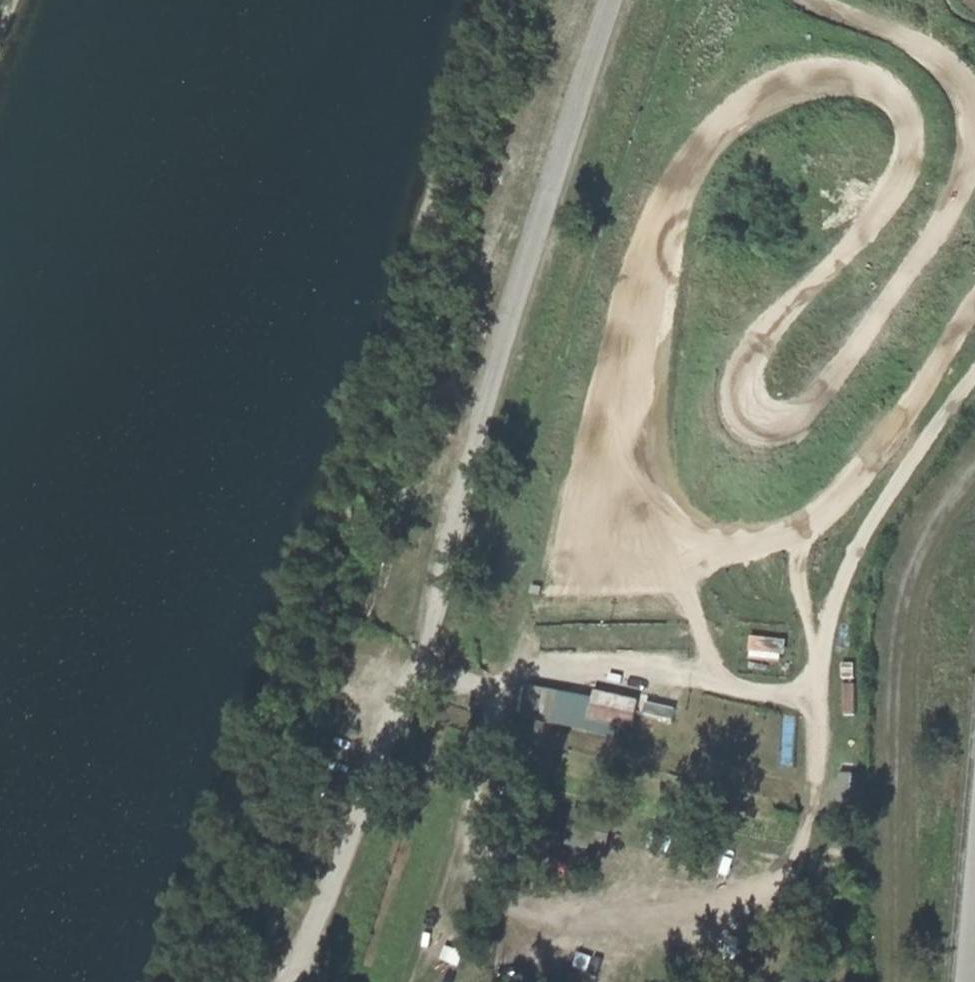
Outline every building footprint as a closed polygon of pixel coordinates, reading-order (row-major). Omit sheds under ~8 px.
[(753,651),(786,652),(786,639),(753,637),(753,651)] [(519,720),(635,735),(640,698),(524,683),(519,720)]
